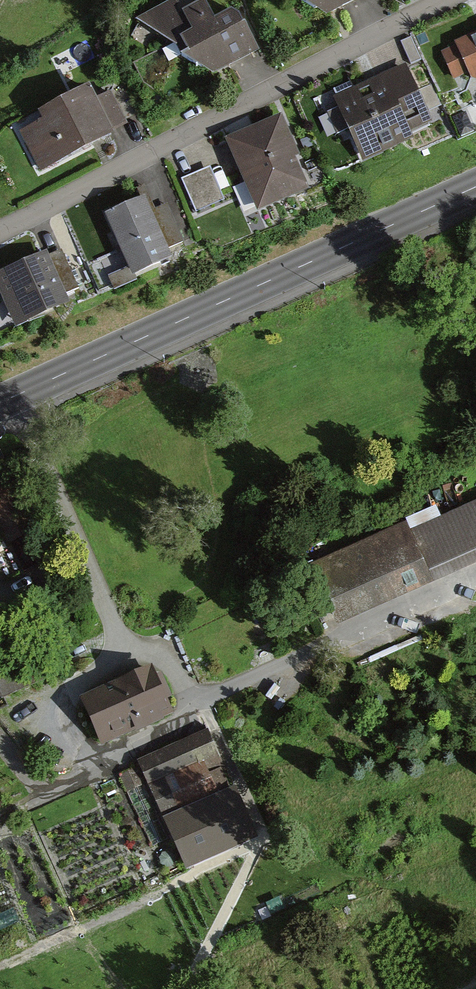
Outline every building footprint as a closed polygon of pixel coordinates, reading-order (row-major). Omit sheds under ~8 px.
[(137,15),(214,70),(263,47),(237,7),(216,17),(208,0),(203,0),(184,9),(180,0),(170,0),(137,15)] [(329,11),(352,0),(313,0),(329,11)] [(463,92),(475,86),(475,18),(439,34),(463,92)] [(337,94),(366,159),(438,127),(409,62),(337,94)] [(16,119),(43,169),(130,122),(103,72),(16,119)] [(289,112),(228,136),(258,210),(318,186),(289,112)] [(213,165),(183,179),(198,211),(228,196),(213,165)] [(176,256),(146,193),(105,212),(121,247),(99,257),(114,291),(140,280),(137,274),(176,256)] [(0,272),(0,288),(17,325),(70,300),(47,250),(0,272)] [(350,613),(475,557),(475,499),(328,566),(350,613)] [(153,668),(82,698),(101,744),(172,713),(153,668)] [(198,735),(141,758),(181,856),(238,833),(198,735)]
